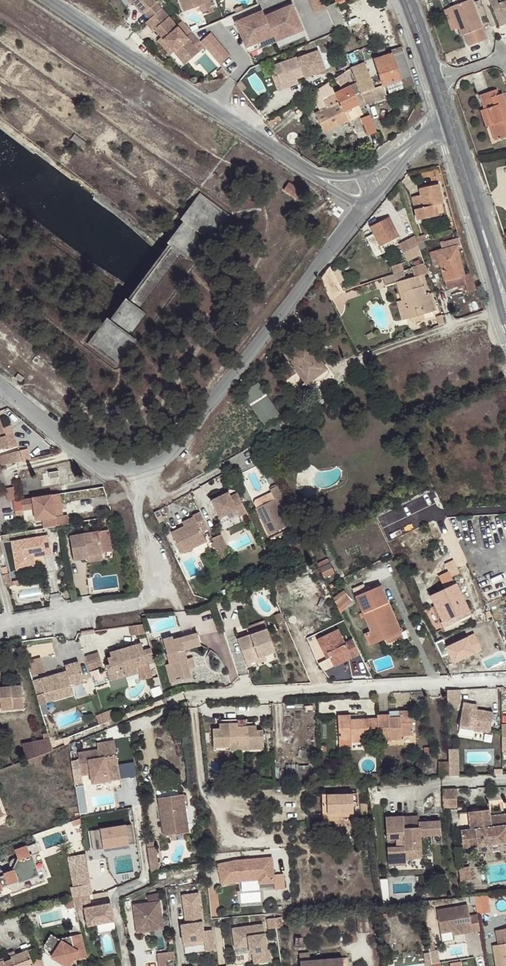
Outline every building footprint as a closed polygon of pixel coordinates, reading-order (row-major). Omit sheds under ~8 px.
[(164,9),(156,0),(131,0),(145,15),(147,14),(152,20),(164,9)] [(188,11),(209,3),(208,0),(184,0),(188,11)] [(328,8),(327,5),(325,0),(311,0),(316,13),(328,8)] [(452,7),(462,36),(466,35),(470,46),(488,39),(473,0),(471,0),(452,7)] [(499,21),(505,18),(505,0),(491,0),(499,21)] [(295,4),(267,15),(276,36),(278,42),(306,30),(295,4)] [(200,47),(164,9),(152,20),(148,23),(156,32),(158,30),(165,37),(178,51),(186,60),(200,47)] [(276,36),(267,15),(265,10),(237,22),(248,48),(276,36)] [(308,36),(306,30),(278,42),(281,47),(308,36)] [(203,43),(220,64),(231,56),(212,33),(201,41),(203,43)] [(276,36),(248,48),(251,53),(278,42),(276,36)] [(178,51),(165,37),(161,40),(175,55),(178,51)] [(402,45),(400,46),(389,50),(391,54),(375,59),(383,85),(384,86),(401,80),(403,87),(414,83),(409,68),(402,45)] [(203,50),(200,47),(186,60),(190,64),(203,50)] [(276,65),(271,66),(274,74),(274,75),(276,74),(280,85),(296,79),(306,76),(307,77),(326,70),(319,50),(299,58),(299,57),(290,60),(280,64),(276,65)] [(366,62),(352,68),(358,85),(361,93),(366,106),(388,97),(384,86),(383,85),(374,88),(366,62)] [(274,74),(270,75),(277,93),(298,85),(296,79),(280,85),(276,74),(274,75),(274,74)] [(336,94),(330,82),(312,93),(321,111),(316,113),(325,133),(349,120),(345,112),(341,104),(336,94)] [(366,106),(361,93),(356,95),(351,87),(336,94),(341,104),(345,112),(360,104),(362,108),(366,106)] [(485,110),(490,125),(495,141),(505,138),(505,104),(503,95),(497,97),(496,91),(481,96),(485,110)] [(490,125),(485,110),(480,111),(486,127),(490,125)] [(280,114),(268,122),(271,126),(283,118),(280,114)] [(370,138),(378,134),(373,122),(371,117),(362,121),(370,138)] [(282,187),(293,196),(299,189),(287,179),(282,187)] [(431,207),(436,206),(443,205),(439,185),(420,189),(421,195),(413,197),(418,221),(434,218),(431,207)] [(231,215),(201,192),(181,219),(184,221),(205,236),(212,241),(231,215)] [(344,218),(352,207),(345,200),(342,205),(345,207),(340,215),(344,218)] [(374,234),(367,238),(376,257),(384,252),(381,245),(398,236),(389,218),(371,227),(374,234)] [(184,221),(167,243),(173,246),(164,256),(137,291),(131,299),(127,296),(110,317),(131,332),(205,236),(184,221)] [(441,265),(444,282),(463,277),(456,246),(430,253),(433,267),(441,265)] [(343,292),(330,267),(320,279),(332,302),(343,292)] [(403,273),(383,280),(385,286),(396,283),(402,301),(396,302),(402,321),(410,318),(422,314),(435,311),(430,293),(424,295),(419,276),(406,280),(403,273)] [(463,277),(444,282),(446,289),(465,284),(463,277)] [(110,317),(108,315),(86,344),(117,368),(139,339),(131,332),(110,317)] [(436,317),(439,326),(445,324),(442,315),(436,317)] [(306,341),(285,356),(305,385),(315,378),(313,375),(325,366),(306,341)] [(465,362),(459,364),(463,377),(478,372),(474,358),(465,362)] [(463,377),(459,364),(449,367),(445,369),(450,382),(463,377)] [(313,375),(315,378),(327,370),(325,366),(313,375)] [(19,373),(16,377),(21,382),(24,378),(19,373)] [(258,384),(243,394),(264,426),(280,415),(258,384)] [(0,419),(0,449),(9,446),(10,449),(18,446),(13,431),(5,433),(0,419)] [(30,460),(28,449),(11,452),(0,456),(0,463),(1,467),(16,463),(30,460)] [(269,536),(288,527),(282,514),(290,510),(278,486),(270,490),(273,497),(275,500),(256,509),(269,536)] [(59,488),(17,493),(22,530),(67,524),(59,488)] [(221,496),(211,502),(219,519),(235,511),(239,518),(247,513),(237,494),(230,497),(228,493),(221,496)] [(255,506),(256,509),(275,500),(273,497),(255,506)] [(170,533),(180,554),(205,542),(200,532),(207,529),(199,512),(191,516),(192,517),(194,521),(185,525),(170,533)] [(183,522),(185,525),(194,521),(192,517),(183,522)] [(78,564),(93,562),(92,559),(107,558),(105,536),(76,539),(78,564)] [(52,538),(15,543),(20,572),(31,570),(29,560),(37,559),(55,556),(52,538)] [(92,559),(93,562),(93,566),(108,565),(107,558),(92,559)] [(37,559),(29,560),(31,570),(38,569),(37,559)] [(453,560),(447,564),(452,577),(459,573),(453,560)] [(330,564),(319,569),(323,578),(334,572),(330,564)] [(456,583),(430,596),(443,622),(441,622),(444,630),(472,617),(456,583)] [(370,646),(384,639),(382,636),(399,628),(380,586),(356,597),(371,631),(364,634),(370,646)] [(339,597),(333,600),(334,603),(337,608),(343,605),(339,597)] [(152,631),(178,628),(176,615),(151,618),(152,631)] [(382,636),(384,639),(385,640),(402,633),(399,628),(382,636)] [(352,658),(359,655),(351,639),(344,643),(338,630),(316,640),(324,656),(328,653),(330,657),(333,664),(350,656),(352,658)] [(237,641),(245,665),(258,660),(275,655),(267,632),(237,641)] [(201,646),(197,634),(174,641),(172,638),(162,640),(169,664),(173,663),(178,682),(191,678),(188,669),(186,660),(183,661),(181,655),(184,654),(183,651),(201,646)] [(442,639),(435,643),(441,657),(449,653),(454,662),(481,649),(475,634),(446,648),(442,639)] [(106,669),(110,682),(126,677),(122,664),(123,664),(126,665),(127,671),(137,668),(154,663),(151,650),(143,652),(141,645),(108,654),(110,659),(107,660),(110,668),(106,669)] [(100,653),(87,657),(91,672),(105,668),(100,653)] [(334,667),(352,658),(350,656),(333,664),(334,667)] [(41,658),(28,661),(32,676),(44,673),(41,658)] [(192,659),(186,660),(188,669),(194,667),(192,659)] [(258,660),(245,665),(246,670),(259,665),(258,660)] [(80,662),(67,666),(69,672),(34,682),(40,705),(75,694),(73,686),(86,682),(80,662)] [(170,684),(178,682),(173,663),(169,664),(165,666),(170,684)] [(122,664),(126,677),(139,673),(137,668),(127,671),(126,665),(123,664),(122,664)] [(27,710),(26,688),(3,690),(4,698),(0,698),(0,709),(4,709),(4,713),(27,710)] [(448,689),(448,708),(461,708),(461,689),(448,689)] [(463,707),(459,727),(490,732),(493,712),(477,710),(463,707)] [(377,718),(378,737),(382,736),(383,740),(403,739),(403,735),(414,734),(413,710),(400,711),(400,717),(390,718),(389,715),(377,715),(377,718)] [(110,712),(98,714),(100,721),(111,719),(110,712)] [(371,737),(378,737),(377,718),(351,720),(351,715),(338,716),(339,739),(351,738),(351,742),(371,741),(371,737)] [(214,748),(231,747),(230,741),(239,740),(239,744),(248,743),(248,749),(265,748),(264,730),(257,731),(257,726),(247,726),(247,719),(228,720),(228,724),(219,725),(220,729),(213,729),(214,748)] [(23,743),(27,758),(54,751),(50,736),(23,743)] [(230,741),(231,747),(231,750),(239,750),(239,744),(239,740),(230,741)] [(120,781),(114,743),(97,746),(98,752),(99,760),(93,761),(92,753),(78,755),(82,777),(90,776),(92,785),(120,781)] [(455,786),(441,787),(442,807),(448,807),(456,807),(455,786)] [(352,793),(321,795),(322,813),(353,813),(352,793)] [(184,795),(158,798),(164,837),(189,833),(184,795)] [(500,816),(501,820),(491,821),(490,817),(490,811),(468,813),(469,826),(469,830),(460,831),(462,850),(505,845),(505,815),(500,816)] [(385,817),(385,838),(385,839),(394,838),(394,846),(385,846),(386,865),(404,864),(404,857),(419,857),(419,835),(440,835),(439,831),(439,821),(418,822),(418,820),(403,820),(403,816),(385,817)] [(133,826),(93,830),(95,853),(135,849),(133,826)] [(15,848),(9,865),(0,869),(0,887),(9,884),(13,891),(52,876),(37,840),(15,848)] [(152,869),(160,868),(156,846),(148,848),(152,869)] [(87,852),(69,855),(73,886),(91,883),(87,852)] [(240,860),(217,865),(221,884),(240,880),(259,881),(259,885),(273,886),(275,863),(240,860)] [(205,951),(214,950),(212,929),(203,931),(198,893),(182,895),(186,928),(181,929),(184,946),(204,943),(205,951)] [(91,907),(89,895),(73,898),(76,910),(84,909),(87,925),(114,921),(110,903),(107,904),(107,906),(103,906),(102,904),(91,907)] [(494,899),(493,895),(473,897),(477,915),(489,913),(486,900),(494,899)] [(160,901),(133,904),(136,926),(163,923),(160,901)] [(467,905),(436,911),(440,934),(451,932),(462,930),(463,934),(471,932),(467,905)] [(280,927),(279,919),(268,920),(269,928),(280,927)] [(363,919),(356,920),(357,932),(364,932),(363,919)] [(163,929),(163,923),(136,926),(137,932),(163,929)] [(252,952),(254,963),(270,960),(269,949),(266,949),(263,924),(232,928),(235,947),(246,946),(246,943),(249,943),(249,945),(250,952),(252,952)] [(495,930),(497,945),(492,946),(496,965),(505,965),(505,929),(495,930)] [(87,957),(81,933),(71,936),(59,939),(52,933),(45,943),(56,951),(52,956),(61,963),(72,961),(75,956),(76,959),(87,957)] [(157,956),(174,954),(173,946),(156,948),(157,956)] [(35,948),(16,955),(10,957),(11,959),(4,962),(4,960),(0,961),(0,965),(38,965),(44,964),(40,954),(38,955),(35,948)] [(299,961),(299,965),(342,965),(341,957),(299,961)]
